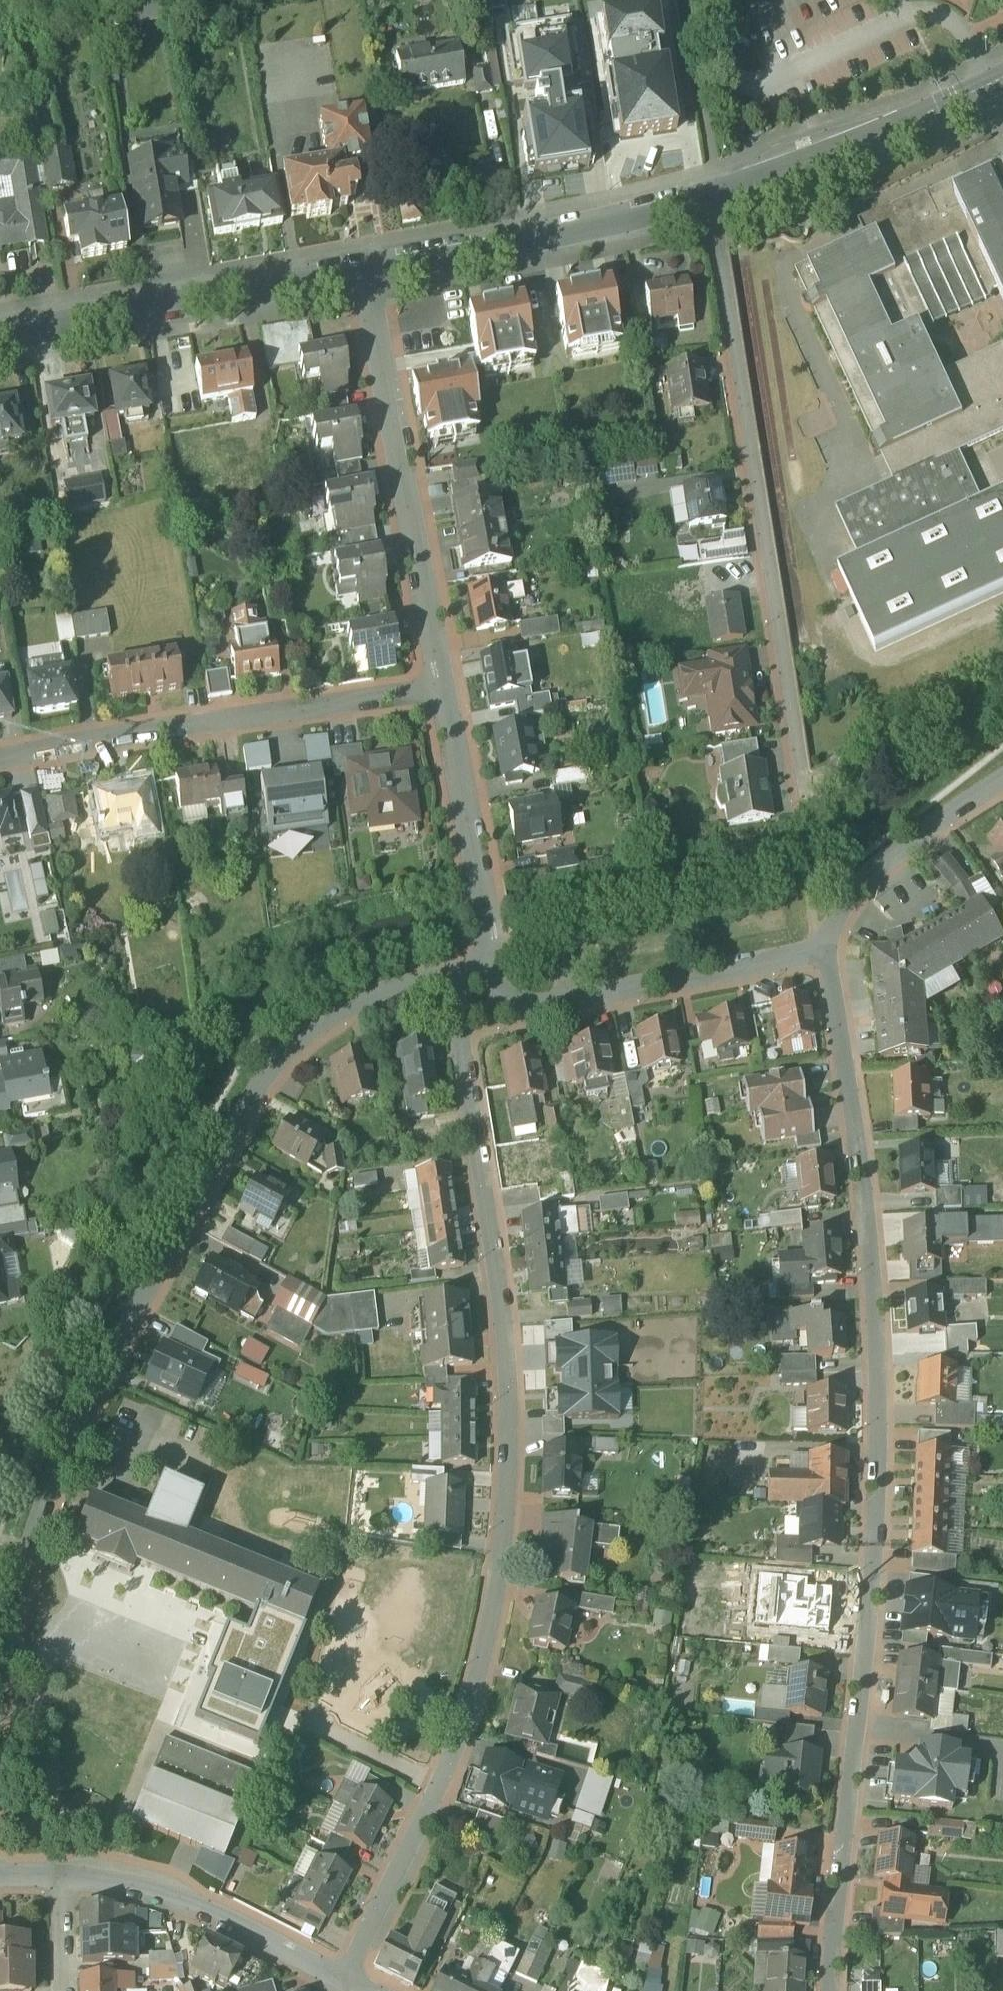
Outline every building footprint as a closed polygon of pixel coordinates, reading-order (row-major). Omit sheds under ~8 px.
[(124,2),(127,18),(157,13),(159,25),(160,25),(156,0),(136,0),(124,2)] [(187,9),(203,7),(203,0),(186,0),(187,9)] [(491,10),(506,7),(505,0),(489,0),(491,10)] [(654,7),(622,13),(627,37),(603,41),(610,81),(668,70),(665,54),(661,30),(658,31),(654,7)] [(571,19),(505,30),(514,85),(522,84),(524,93),(537,90),(559,87),(573,84),(572,77),(581,76),(571,19)] [(459,45),(396,55),(403,94),(465,84),(459,45)] [(684,50),(665,54),(668,70),(674,69),(677,86),(690,84),(684,50)] [(489,68),(473,70),(477,94),(493,92),(489,68)] [(540,109),(522,112),(533,178),(590,169),(580,104),(562,106),(559,87),(537,90),(538,95),(533,96),(535,108),(540,107),(540,109)] [(327,159),(311,162),(311,169),(284,174),(292,217),(307,214),(308,220),(331,216),(330,210),(347,207),(345,198),(356,196),(353,179),(344,181),(341,164),(347,163),(347,165),(361,163),(361,161),(371,159),(363,111),(320,118),(327,159)] [(69,151),(43,156),(49,191),(75,187),(69,151)] [(193,152),(181,154),(186,186),(197,184),(198,192),(199,191),(193,152)] [(181,154),(131,162),(142,229),(180,223),(176,195),(198,192),(197,184),(186,186),(181,154)] [(0,158),(0,176),(13,176),(20,218),(0,221),(0,248),(28,243),(29,249),(31,249),(30,245),(45,242),(46,247),(49,246),(49,244),(47,245),(32,157),(0,158)] [(276,186),(240,193),(235,167),(217,170),(221,196),(209,198),(215,236),(283,224),(276,186)] [(0,176),(0,221),(20,218),(13,176),(0,176)] [(964,177),(929,193),(941,218),(960,209),(955,198),(970,191),(964,177)] [(996,179),(994,180),(992,178),(977,185),(978,187),(970,191),(955,198),(960,209),(941,218),(929,193),(928,191),(892,208),(901,228),(883,236),(882,235),(877,233),(796,270),(810,298),(802,301),(806,310),(813,313),(816,311),(875,439),(872,441),(870,447),(875,458),(882,455),(894,480),(961,452),(1002,432),(1002,347),(945,374),(924,327),(995,295),(995,293),(1000,291),(1002,297),(1002,195),(996,179)] [(106,192),(86,195),(87,204),(84,204),(86,211),(89,211),(89,216),(109,212),(106,192)] [(421,221),(418,203),(401,207),(404,224),(421,221)] [(89,216),(65,220),(70,245),(80,243),(84,261),(107,257),(106,254),(127,250),(120,210),(109,212),(89,216)] [(688,282),(645,289),(650,317),(677,313),(678,318),(693,315),(688,282)] [(611,284),(555,294),(567,357),(622,347),(611,284)] [(523,301),(468,311),(480,374),(535,363),(523,301)] [(693,315),(678,318),(679,328),(695,325),(693,315)] [(309,322),(262,330),(269,371),(301,365),(299,353),(314,350),(309,322)] [(314,350),(299,353),(301,365),(304,380),(319,378),(323,398),(346,394),(349,393),(347,377),(349,376),(343,345),(314,350)] [(246,358),(195,367),(202,404),(229,400),(233,422),(257,418),(252,395),(253,395),(246,358)] [(701,365),(668,370),(674,415),(677,414),(693,412),(708,410),(701,365)] [(447,370),(435,372),(436,375),(411,380),(420,422),(424,421),(428,441),(479,431),(476,412),(480,411),(472,368),(448,373),(447,370)] [(144,376),(111,382),(116,412),(117,417),(118,417),(125,415),(126,424),(148,421),(147,412),(149,412),(144,376)] [(76,387),(59,390),(59,392),(47,394),(52,426),(94,419),(89,387),(76,389),(76,387)] [(346,394),(323,398),(326,414),(327,414),(328,420),(350,415),(346,394)] [(0,405),(0,456),(10,454),(8,444),(22,441),(15,403),(0,405)] [(116,412),(104,414),(109,443),(122,441),(118,417),(117,417),(116,412)] [(693,412),(677,414),(679,425),(695,423),(693,412)] [(350,415),(328,420),(327,414),(326,414),(311,417),(317,450),(332,447),(336,466),(359,461),(362,461),(360,446),(362,445),(356,414),(350,415)] [(837,507),(862,561),(840,571),(877,650),(1002,592),(1002,496),(985,504),(961,452),(894,480),(837,507)] [(655,454),(633,458),(636,479),(658,476),(655,454)] [(681,460),(660,463),(661,473),(682,470),(681,460)] [(359,461),(336,466),(339,482),(340,481),(341,487),(363,483),(359,461)] [(477,464),(453,467),(456,482),(456,483),(469,481),(480,480),(477,464)] [(363,483),(341,487),(340,481),(339,482),(324,485),(330,517),(345,515),(348,533),(372,529),(375,529),(372,514),(375,513),(369,482),(363,483)] [(469,481),(456,483),(456,482),(451,483),(454,500),(472,497),(469,481)] [(719,483),(684,488),(691,529),(712,525),(713,530),(725,528),(724,524),(725,523),(719,483)] [(472,497),(454,500),(462,547),(463,547),(467,569),(512,562),(499,492),(472,497)] [(330,517),(324,518),(327,536),(337,534),(338,535),(348,533),(345,515),(330,517)] [(372,529),(348,533),(352,549),(353,555),(377,551),(372,529)] [(746,537),(700,540),(701,562),(748,559),(746,537)] [(377,551),(353,555),(352,549),(333,553),(340,588),(355,585),(359,606),(384,601),(387,601),(384,585),(387,584),(381,550),(377,551)] [(503,586),(470,592),(478,632),(494,628),(495,633),(506,631),(505,626),(511,625),(507,603),(504,588),(503,586)] [(519,586),(504,588),(507,603),(524,600),(521,586),(519,587),(519,586)] [(737,597),(708,602),(714,644),(741,640),(736,603),(738,603),(737,597)] [(384,601),(359,606),(363,628),(388,623),(384,601)] [(70,609),(55,612),(60,643),(75,641),(71,617),(70,609)] [(107,612),(71,617),(75,641),(111,635),(107,612)] [(254,612),(234,615),(237,631),(235,631),(238,648),(231,649),(237,681),(279,675),(274,642),(268,643),(266,626),(257,627),(254,612)] [(557,621),(521,626),(523,642),(559,636),(557,621)] [(363,628),(348,631),(353,658),(365,655),(368,675),(397,669),(394,655),(400,653),(394,622),(388,623),(363,628)] [(745,649),(709,655),(711,668),(713,678),(748,672),(745,649)] [(516,652),(483,659),(490,698),(491,698),(493,709),(518,704),(524,703),(524,699),(523,692),(524,691),(521,672),(519,672),(516,652)] [(177,653),(107,665),(113,701),(183,690),(177,653)] [(748,672),(713,678),(711,668),(682,672),(682,674),(690,673),(693,697),(709,694),(713,721),(711,721),(713,736),(737,733),(736,730),(755,727),(749,688),(751,688),(748,672)] [(229,671),(205,675),(209,699),(233,695),(229,671)] [(70,672),(29,679),(35,714),(76,707),(70,672)] [(0,684),(0,720),(12,718),(7,683),(0,684)] [(549,695),(524,699),(524,703),(518,704),(521,718),(552,713),(549,695)] [(529,726),(496,732),(504,777),(505,777),(507,786),(523,783),(521,774),(538,771),(529,726)] [(755,742),(723,747),(726,770),(758,765),(755,742)] [(272,744),(244,745),(245,770),(273,769),(272,744)] [(407,755),(363,761),(361,747),(331,751),(335,777),(349,775),(351,784),(347,784),(348,791),(352,791),(355,813),(378,810),(380,826),(415,821),(417,835),(418,834),(414,800),(417,800),(415,780),(411,780),(407,755)] [(726,770),(722,771),(724,784),(721,785),(722,788),(717,788),(716,793),(716,797),(716,800),(716,802),(717,805),(719,808),(721,811),(725,810),(726,813),(729,813),(731,826),(771,820),(763,765),(758,765),(726,770)] [(216,770),(176,776),(181,810),(206,807),(206,810),(220,808),(222,819),(241,816),(237,786),(219,788),(216,770)] [(320,770),(261,778),(268,837),(328,829),(320,770)] [(122,786),(96,791),(102,823),(98,824),(99,827),(103,827),(104,836),(124,832),(124,830),(136,828),(135,822),(154,819),(151,805),(152,804),(151,796),(149,796),(147,785),(123,790),(122,786)] [(38,790),(21,794),(28,824),(45,820),(38,790)] [(0,798),(0,831),(2,830),(4,838),(20,835),(18,825),(21,824),(17,808),(14,808),(11,796),(0,798)] [(72,796),(49,800),(53,824),(77,819),(72,796)] [(554,799),(510,807),(517,844),(561,837),(554,799)] [(992,840),(1002,857),(993,863),(1002,878),(1002,832),(992,840)] [(578,850),(548,855),(551,870),(580,865),(578,850)] [(983,877),(972,883),(982,902),(983,901),(1002,936),(1002,907),(983,877)] [(924,988),(1002,943),(1002,936),(983,901),(982,902),(972,883),(971,883),(955,892),(965,911),(900,949),(924,988)] [(56,911),(42,914),(46,936),(60,933),(56,911)] [(924,988),(900,949),(875,951),(883,1057),(929,1053),(924,988)] [(0,963),(0,982),(3,982),(2,976),(16,973),(16,975),(27,973),(24,958),(0,963)] [(2,976),(3,982),(0,982),(0,1011),(1,1011),(4,1028),(25,1024),(23,1012),(25,1011),(24,1006),(37,1004),(34,990),(41,989),(38,975),(17,979),(16,975),(16,973),(2,976)] [(807,997),(774,1004),(782,1045),(815,1038),(807,997)] [(740,1010),(709,1016),(710,1018),(696,1021),(701,1044),(715,1041),(717,1053),(747,1047),(740,1010)] [(672,1024),(639,1031),(643,1052),(639,1053),(643,1072),(680,1065),(672,1024)] [(605,1037),(569,1044),(572,1058),(563,1059),(568,1085),(577,1083),(577,1085),(584,1084),(586,1095),(587,1094),(588,1097),(595,1095),(598,1098),(600,1094),(607,1093),(607,1091),(614,1089),(612,1079),(613,1079),(605,1037)] [(429,1043),(397,1048),(400,1062),(403,1062),(406,1083),(403,1083),(408,1118),(397,1119),(399,1134),(430,1129),(425,1099),(438,1097),(429,1043)] [(145,1050),(141,1051),(142,1052),(138,1052),(134,1058),(135,1066),(141,1070),(145,1069),(145,1070),(149,1069),(153,1063),(159,1062),(157,1053),(152,1054),(145,1050)] [(537,1051),(502,1058),(511,1103),(506,1104),(512,1130),(536,1126),(531,1099),(545,1096),(537,1051)] [(23,1052),(6,1055),(8,1063),(24,1059),(23,1052)] [(365,1053),(331,1062),(343,1106),(376,1098),(377,1097),(373,1082),(365,1053)] [(0,1064),(0,1065),(2,1076),(3,1082),(0,1082),(0,1114),(9,1113),(8,1107),(22,1104),(25,1120),(68,1112),(62,1079),(48,1082),(48,1080),(46,1080),(42,1056),(24,1059),(8,1063),(0,1064)] [(645,1106),(639,1073),(625,1076),(631,1109),(645,1106)] [(758,1113),(806,1105),(800,1074),(743,1084),(748,1115),(758,1113)] [(930,1075),(896,1077),(898,1118),(898,1119),(918,1118),(932,1117),(930,1075)] [(385,1079),(373,1082),(377,1097),(376,1098),(378,1104),(388,1101),(385,1079)] [(634,1128),(629,1100),(614,1103),(620,1131),(634,1128)] [(1000,1102),(990,1103),(991,1115),(1001,1115),(1000,1102)] [(806,1105),(758,1113),(763,1144),(796,1138),(814,1135),(814,1134),(809,1104),(806,1105)] [(563,1127),(559,1106),(545,1109),(549,1130),(563,1127)] [(918,1118),(898,1119),(898,1118),(895,1119),(896,1133),(918,1132),(918,1118)] [(323,1140),(289,1120),(273,1147),(307,1167),(323,1140)] [(32,1133),(5,1137),(7,1151),(34,1146),(32,1133)] [(814,1135),(796,1138),(798,1151),(821,1147),(819,1134),(814,1134),(814,1135)] [(340,1148),(325,1150),(329,1174),(343,1172),(340,1148)] [(934,1149),(900,1151),(902,1195),(936,1193),(936,1190),(934,1149)] [(0,1158),(0,1189),(15,1186),(10,1156),(0,1158)] [(829,1159),(798,1162),(802,1204),(805,1204),(806,1211),(820,1209),(819,1202),(834,1200),(829,1159)] [(449,1168),(417,1172),(420,1193),(452,1188),(449,1168)] [(375,1174),(353,1178),(355,1189),(377,1186),(375,1174)] [(562,1187),(539,1191),(540,1203),(575,1197),(572,1174),(560,1176),(562,1187)] [(289,1197),(256,1179),(241,1206),(243,1207),(240,1212),(253,1219),(256,1214),(274,1224),(279,1214),(284,1217),(289,1209),(284,1206),(289,1197)] [(452,1188),(420,1193),(423,1213),(455,1208),(452,1188)] [(962,1189),(936,1190),(936,1193),(936,1210),(962,1209),(962,1189)] [(628,1195),(599,1199),(601,1214),(630,1210),(628,1195)] [(455,1208),(423,1213),(426,1232),(458,1227),(455,1208)] [(555,1212),(523,1215),(526,1242),(558,1239),(578,1237),(575,1210),(556,1212),(555,1212)] [(800,1212),(770,1215),(772,1229),(802,1226),(800,1212)] [(966,1221),(967,1246),(1002,1245),(1002,1220),(966,1221)] [(966,1221),(938,1222),(938,1224),(906,1225),(907,1245),(904,1245),(905,1261),(908,1261),(908,1265),(910,1265),(941,1263),(940,1243),(949,1243),(950,1248),(967,1247),(967,1246),(966,1221)] [(0,1231),(0,1241),(10,1239),(10,1240),(28,1237),(26,1226),(0,1231)] [(458,1227),(426,1232),(429,1251),(461,1247),(458,1227)] [(257,1244),(229,1229),(222,1242),(250,1257),(257,1244)] [(838,1233),(803,1236),(805,1256),(783,1258),(786,1285),(786,1286),(813,1284),(813,1285),(837,1284),(836,1277),(842,1277),(838,1233)] [(558,1239),(526,1242),(529,1268),(561,1265),(558,1239)] [(461,1247),(429,1251),(432,1271),(432,1272),(464,1267),(461,1247)] [(732,1249),(722,1250),(724,1262),(733,1261),(732,1249)] [(429,1251),(418,1253),(421,1273),(432,1271),(429,1251)] [(256,1283),(213,1260),(195,1292),(197,1293),(194,1297),(205,1303),(208,1299),(238,1315),(247,1298),(256,1283)] [(941,1263),(910,1265),(911,1283),(942,1282),(941,1263)] [(561,1265),(529,1268),(532,1294),(548,1293),(549,1306),(567,1304),(568,1304),(567,1290),(564,1290),(561,1265)] [(326,1299),(289,1279),(273,1309),(279,1312),(310,1329),(326,1299)] [(987,1282),(950,1282),(950,1297),(987,1297),(987,1282)] [(813,1284),(786,1286),(786,1285),(778,1286),(779,1300),(814,1298),(813,1285),(813,1284)] [(941,1293),(907,1295),(910,1334),(944,1332),(941,1293)] [(375,1294),(351,1297),(355,1334),(379,1332),(375,1294)] [(467,1296),(423,1300),(424,1301),(418,1302),(421,1336),(429,1335),(430,1351),(423,1351),(424,1369),(423,1369),(423,1370),(424,1370),(447,1368),(473,1366),(467,1296)] [(247,1298),(238,1315),(254,1323),(263,1307),(247,1298)] [(568,1304),(567,1304),(569,1318),(592,1316),(591,1302),(568,1304)] [(819,1311),(774,1315),(777,1341),(795,1341),(794,1334),(811,1332),(813,1358),(832,1357),(832,1355),(846,1354),(843,1319),(822,1321),(822,1314),(828,1313),(828,1312),(820,1313),(819,1311)] [(310,1329),(279,1312),(269,1331),(300,1347),(310,1329)] [(596,1327),(584,1328),(585,1344),(597,1343),(596,1327)] [(567,1333),(537,1335),(539,1377),(545,1377),(545,1385),(564,1384),(563,1375),(569,1375),(567,1333)] [(248,1339),(242,1356),(265,1365),(271,1349),(248,1339)] [(981,1341),(945,1340),(945,1353),(981,1354),(981,1341)] [(211,1368),(163,1346),(147,1381),(195,1403),(211,1368)] [(810,1362),(792,1362),(792,1357),(781,1358),(782,1374),(816,1373),(816,1362),(811,1362),(810,1362)] [(237,1378),(266,1388),(270,1375),(241,1365),(237,1378)] [(956,1367),(921,1366),(921,1383),(918,1383),(917,1406),(936,1407),(955,1407),(955,1405),(956,1367)] [(447,1368),(424,1370),(425,1382),(447,1381),(447,1368)] [(816,1373),(782,1374),(783,1387),(816,1386),(816,1373)] [(447,1381),(447,1391),(471,1391),(471,1381),(447,1381)] [(443,1391),(435,1391),(435,1406),(443,1406),(443,1391)] [(447,1391),(443,1391),(443,1406),(443,1416),(475,1416),(475,1391),(471,1391),(447,1391)] [(844,1391),(809,1391),(809,1433),(846,1434),(846,1413),(844,1413),(844,1391)] [(976,1406),(955,1405),(955,1407),(936,1407),(936,1428),(975,1429),(976,1406)] [(475,1416),(443,1416),(443,1440),(475,1440),(475,1416)] [(475,1440),(443,1440),(443,1465),(475,1465),(475,1440)] [(619,1441),(595,1440),(594,1454),(618,1455),(619,1441)] [(583,1451),(546,1449),(544,1495),(581,1496),(581,1479),(579,1479),(580,1452),(582,1452),(583,1451)] [(951,1451),(919,1450),(917,1477),(949,1478),(951,1451)] [(846,1456),(810,1456),(810,1476),(769,1475),(768,1504),(799,1505),(810,1505),(809,1506),(840,1507),(845,1507),(846,1456)] [(444,1471),(412,1470),(412,1484),(428,1485),(428,1484),(444,1485),(444,1471)] [(949,1478),(917,1477),(916,1503),(948,1504),(949,1478)] [(201,1495),(166,1481),(149,1522),(92,1499),(75,1539),(101,1549),(96,1560),(130,1574),(135,1563),(265,1615),(231,1700),(266,1714),(300,1630),(303,1631),(319,1591),(184,1536),(201,1495)] [(444,1485),(428,1484),(428,1485),(426,1535),(462,1537),(464,1486),(444,1485)] [(948,1504),(916,1503),(915,1529),(947,1530),(948,1504)] [(840,1507),(809,1506),(810,1505),(799,1505),(798,1520),(801,1520),(801,1539),(801,1548),(812,1548),(822,1548),(822,1545),(839,1545),(840,1507)] [(578,1520),(545,1517),(542,1545),(546,1546),(542,1578),(580,1583),(585,1547),(606,1550),(608,1529),(578,1526),(578,1520)] [(947,1530),(915,1529),(914,1556),(946,1558),(947,1530)] [(801,1539),(777,1539),(776,1564),(812,1567),(812,1548),(801,1548),(801,1539)] [(946,1558),(914,1556),(913,1570),(945,1574),(946,1558)] [(766,1573),(736,1570),(734,1597),(763,1600),(766,1573)] [(803,1604),(836,1607),(839,1580),(766,1573),(763,1600),(803,1604)] [(959,1586),(929,1583),(927,1598),(925,1598),(908,1596),(904,1634),(942,1638),(944,1617),(956,1619),(959,1586)] [(603,1599),(582,1595),(580,1610),(601,1614),(603,1599)] [(574,1608),(539,1601),(530,1644),(534,1645),(534,1646),(548,1649),(548,1648),(565,1651),(574,1608)] [(836,1607),(803,1604),(800,1637),(833,1640),(836,1607)] [(162,1637),(183,1645),(190,1627),(168,1619),(162,1637)] [(800,1651),(771,1649),(770,1662),(798,1665),(800,1651)] [(993,1656),(961,1653),(960,1666),(992,1670),(993,1656)] [(940,1660),(902,1656),(898,1687),(939,1691),(942,1663),(939,1663),(940,1660)] [(956,1665),(942,1663),(939,1691),(953,1693),(956,1665)] [(827,1674),(793,1671),(791,1692),(766,1690),(764,1711),(790,1714),(822,1718),(827,1674)] [(591,1685),(560,1678),(557,1691),(587,1699),(591,1685)] [(939,1691),(898,1687),(895,1718),(932,1722),(933,1722),(933,1719),(936,1719),(936,1715),(939,1691)] [(559,1698),(520,1688),(508,1736),(540,1744),(546,1746),(551,1728),(547,1727),(550,1715),(554,1716),(559,1698)] [(790,1714),(764,1711),(762,1724),(787,1726),(789,1726),(790,1714)] [(969,1719),(936,1715),(936,1719),(933,1719),(933,1722),(932,1722),(930,1732),(967,1736),(969,1719)] [(789,1726),(787,1726),(784,1751),(812,1754),(815,1729),(789,1726)] [(164,1733),(130,1815),(229,1855),(263,1774),(164,1733)] [(546,1746),(540,1744),(537,1755),(538,1755),(544,1757),(546,1746)] [(918,1757),(910,1763),(894,1761),(890,1801),(912,1804),(912,1806),(952,1810),(954,1796),(964,1797),(969,1757),(958,1756),(959,1749),(919,1744),(918,1757)] [(812,1754),(784,1751),(784,1753),(768,1752),(766,1775),(782,1776),(780,1792),(814,1795),(818,1755),(812,1754)] [(518,1764),(488,1754),(473,1797),(504,1807),(504,1806),(506,1807),(508,1803),(515,1806),(514,1809),(516,1810),(516,1811),(546,1821),(561,1778),(530,1768),(530,1770),(528,1769),(524,1779),(516,1776),(520,1766),(518,1766),(518,1764)] [(388,1786),(367,1776),(361,1788),(382,1799),(388,1786)] [(361,1788),(345,1781),(333,1804),(349,1812),(379,1827),(391,1803),(382,1799),(361,1788)] [(379,1827),(349,1812),(337,1835),(337,1836),(353,1844),(367,1851),(379,1827)] [(504,1820),(479,1812),(471,1835),(494,1842),(504,1820)] [(775,1826),(739,1822),(737,1838),(773,1842),(775,1826)] [(964,1825),(930,1822),(928,1835),(963,1839),(964,1825)] [(353,1844),(337,1836),(337,1835),(332,1833),(326,1845),(347,1856),(353,1844)] [(915,1839),(881,1835),(881,1837),(880,1837),(879,1849),(880,1849),(877,1876),(876,1876),(876,1877),(889,1879),(908,1881),(911,1881),(911,1880),(915,1839)] [(347,1856),(326,1845),(320,1857),(342,1868),(347,1856)] [(812,1851),(778,1847),(773,1888),(773,1889),(807,1893),(807,1892),(812,1851)] [(320,1857),(308,1881),(338,1896),(350,1872),(342,1868),(320,1857)] [(946,1895),(906,1890),(908,1881),(889,1879),(888,1888),(886,1888),(883,1911),(882,1917),(905,1920),(943,1924),(946,1895)] [(338,1896),(308,1881),(296,1904),(296,1905),(310,1912),(326,1920),(338,1896)] [(435,1887),(408,1946),(391,1937),(376,1968),(413,1987),(436,1940),(438,1938),(455,1903),(457,1898),(454,1902),(434,1892),(436,1887),(435,1887)] [(807,1893),(773,1889),(773,1888),(769,1888),(766,1920),(766,1922),(794,1925),(807,1926),(811,1892),(807,1892),(807,1893)] [(296,1904),(289,1901),(283,1914),(304,1924),(310,1912),(296,1905),(296,1904)] [(455,1903),(438,1938),(446,1942),(463,1907),(455,1903)] [(113,1910),(113,1907),(82,1907),(82,1909),(83,1935),(125,1934),(125,1926),(134,1925),(133,1910),(113,1910)] [(715,1937),(719,1914),(695,1910),(691,1932),(715,1937)] [(905,1920),(882,1917),(883,1911),(873,1910),(870,1937),(903,1936),(905,1920)] [(326,1920),(310,1912),(304,1924),(320,1932),(326,1920)] [(794,1925),(766,1922),(766,1920),(760,1920),(758,1942),(792,1941),(794,1925)] [(162,1923),(149,1923),(149,1934),(162,1934),(162,1923)] [(125,1934),(83,1935),(83,1963),(135,1962),(135,1947),(127,1947),(127,1936),(135,1936),(135,1934),(125,1934)] [(995,1934),(995,1960),(1002,1960),(1002,1934),(995,1934)] [(243,1956),(208,1938),(192,1969),(195,1970),(193,1974),(215,1985),(217,1981),(227,1987),(243,1956)] [(413,1987),(422,1990),(446,1942),(438,1938),(436,1940),(413,1987)] [(0,1939),(0,1990),(32,1990),(32,1960),(28,1960),(27,1939),(3,1939),(0,1939)] [(493,1948),(478,1941),(469,1959),(475,1962),(476,1961),(484,1966),(493,1948)] [(670,1947),(641,1941),(637,1964),(651,1967),(646,1990),(661,1990),(670,1947)] [(792,1941),(758,1942),(757,1957),(768,1958),(769,1955),(790,1957),(792,1941)] [(688,1954),(705,1954),(706,1943),(689,1943),(688,1954)] [(511,1948),(504,1945),(500,1952),(507,1955),(511,1948)] [(500,1952),(493,1948),(484,1966),(494,1970),(493,1971),(503,1976),(512,1958),(500,1952)] [(173,1953),(150,1954),(150,1969),(177,1968),(173,1953)] [(536,1958),(526,1953),(517,1974),(527,1979),(536,1958)] [(769,1955),(768,1958),(767,1990),(803,1990),(805,1958),(790,1957),(769,1955)] [(243,1956),(227,1987),(236,1990),(243,1990),(258,1986),(268,1968),(243,1956)] [(475,1962),(467,1979),(475,1984),(484,1966),(476,1961),(475,1962)] [(494,1970),(484,1966),(475,1984),(485,1988),(493,1971),(494,1970)] [(177,1968),(150,1969),(150,1982),(178,1981),(177,1968)] [(445,1968),(434,1990),(472,1990),(475,1984),(467,1979),(445,1968)] [(83,1978),(83,1979),(84,1980),(84,1990),(135,1990),(134,1977),(83,1978)] [(243,1990),(276,1990),(273,1982),(258,1986),(243,1990)]
